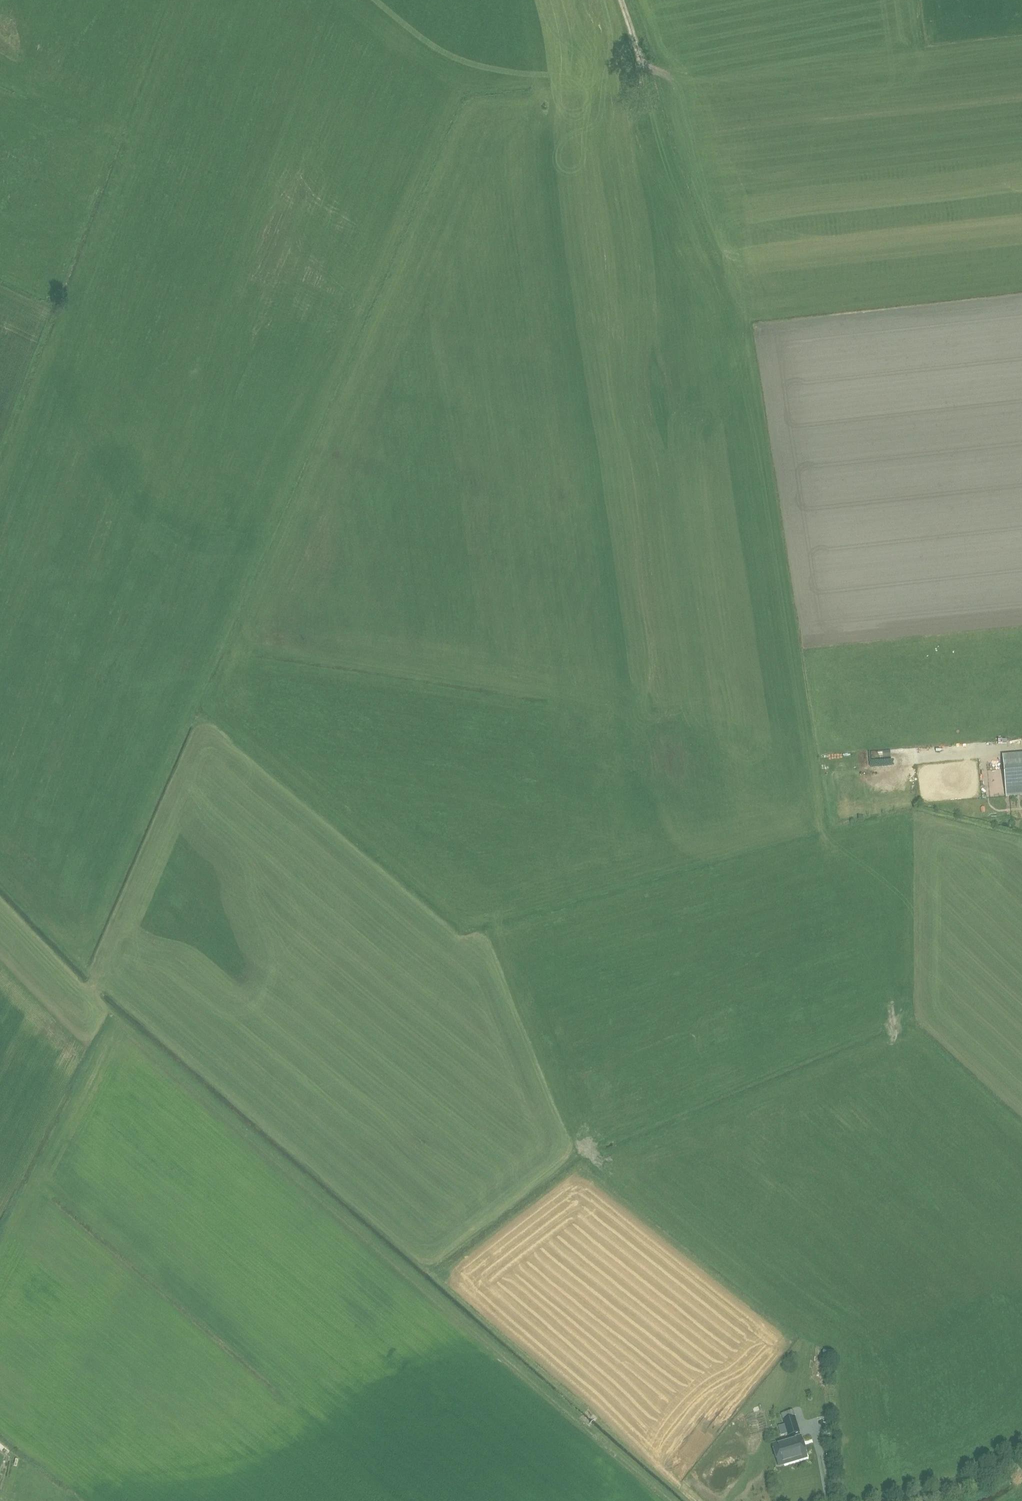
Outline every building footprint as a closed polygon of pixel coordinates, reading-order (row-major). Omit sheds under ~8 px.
[(1006,797),(1021,796),(1021,753),(1003,755),(1006,797)] [(800,1434),(796,1418),(785,1421),(789,1437),(800,1434)] [(807,1461),(801,1439),(778,1445),(772,1447),(778,1468),(783,1467),(807,1461)]
